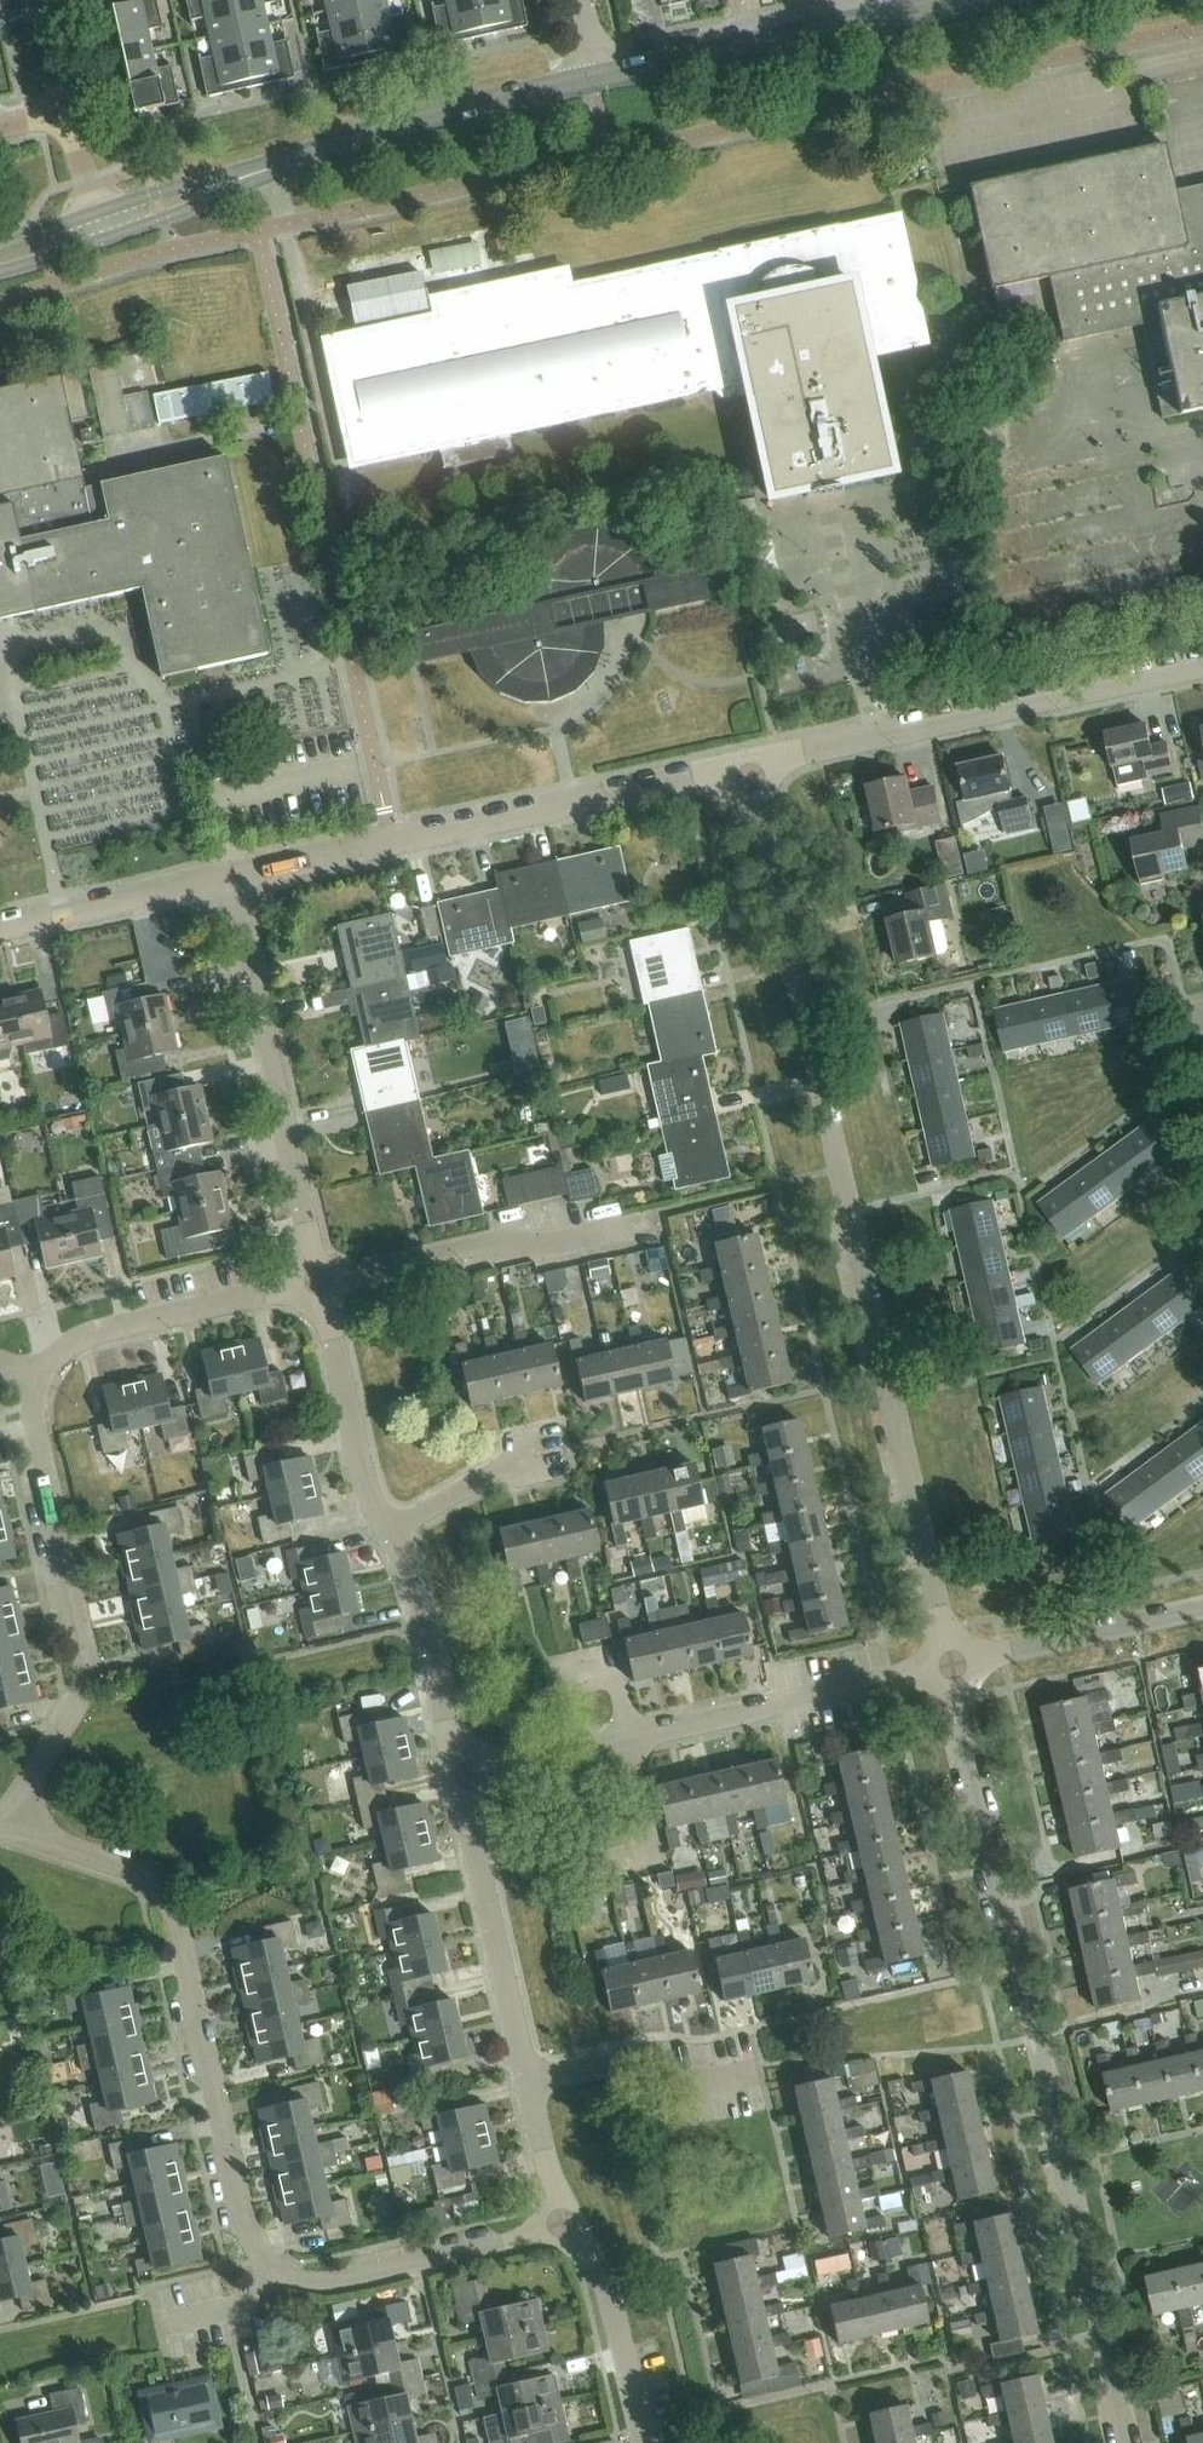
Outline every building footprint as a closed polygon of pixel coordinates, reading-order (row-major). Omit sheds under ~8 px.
[(122,57),(151,51),(166,48),(165,47),(150,50),(146,31),(160,28),(161,32),(162,32),(156,0),(110,0),(122,57)] [(238,31),(231,0),(186,0),(191,26),(192,25),(191,21),(205,18),(209,37),(238,31)] [(266,25),(281,22),(281,21),(266,24),(262,5),(275,2),(276,6),(278,6),(277,0),(231,0),(238,31),(266,25)] [(355,5),(354,0),(324,0),(326,11),(355,5)] [(355,5),(367,63),(410,53),(401,11),(400,11),(401,16),(387,19),(384,0),(382,0),(355,5)] [(474,0),(445,0),(446,6),(433,9),(432,5),(430,5),(439,47),(482,37),(474,0)] [(482,37),(526,28),(520,0),(474,0),(482,37)] [(367,63),(355,5),(326,11),(311,14),(312,16),(327,13),(330,32),(317,35),(316,30),(315,30),(323,72),(367,63)] [(266,25),(238,31),(249,88),(293,79),(284,37),(283,37),(284,41),(270,44),(266,25)] [(249,88),(238,31),(209,37),(194,40),(194,42),(209,38),(213,57),(200,60),(199,56),(197,56),(206,98),(249,88)] [(155,70),(151,51),(122,57),(133,114),(177,104),(169,63),(167,63),(168,67),(155,70)] [(1174,193),(1164,147),(968,189),(990,292),(1048,280),(1062,345),(1159,324),(1167,364),(1152,367),(1153,371),(1161,406),(1175,403),(1178,418),(1202,412),(1202,187),(1174,193)] [(437,445),(439,454),(442,470),(512,455),(509,439),(511,438),(509,430),(711,387),(712,388),(713,390),(714,393),(716,395),(717,396),(719,397),(721,399),(724,399),(727,400),(729,400),(732,400),(748,397),(770,499),(822,488),(891,473),(866,353),(922,341),(896,220),(840,232),(839,224),(716,250),(718,258),(567,290),(564,273),(434,301),(438,318),(318,343),(345,465),(437,445)] [(437,271),(485,264),(482,241),(434,248),(437,271)] [(89,370),(103,439),(129,433),(115,365),(89,370)] [(34,612),(140,588),(160,677),(268,653),(224,456),(83,487),(68,422),(87,418),(77,372),(0,389),(0,619),(34,612)] [(269,393),(154,418),(160,447),(275,422),(269,393)] [(706,597),(706,595),(700,569),(662,578),(651,554),(632,535),(607,525),(580,526),(555,537),(537,556),(527,581),(528,607),(414,632),(420,660),(468,650),(478,674),(498,692),(523,702),(549,701),(574,690),(593,671),(602,646),(602,620),(614,617),(706,597)] [(1202,588),(1202,575),(1184,576),(1185,589),(1202,588)] [(1113,768),(1114,768),(1117,779),(1119,787),(1148,780),(1173,775),(1166,743),(1150,746),(1145,725),(1105,734),(1113,768)] [(991,811),(997,808),(1003,835),(1033,828),(1026,798),(1011,802),(1009,792),(1010,792),(1003,757),(958,767),(966,800),(955,803),(960,826),(964,825),(967,824),(971,822),(986,814),(991,811)] [(899,832),(940,823),(933,787),(910,792),(907,778),(867,786),(877,832),(899,827),(899,832)] [(1168,784),(1171,802),(1199,798),(1197,780),(1168,784)] [(1058,848),(1077,845),(1069,801),(1050,804),(1058,848)] [(1202,846),(1202,824),(1199,806),(1160,814),(1163,832),(1132,839),(1142,886),(1164,881),(1163,875),(1188,869),(1184,850),(1202,846)] [(556,861),(567,910),(567,913),(595,907),(594,904),(629,896),(618,847),(556,861)] [(533,918),(567,910),(556,861),(496,876),(499,889),(507,927),(534,921),(533,918)] [(899,965),(935,956),(944,954),(948,948),(941,919),(951,917),(944,885),(906,894),(911,914),(888,920),(899,965)] [(510,937),(507,927),(499,889),(438,903),(450,955),(476,949),(476,945),(510,937)] [(441,937),(434,906),(420,909),(427,940),(441,937)] [(352,988),(402,976),(403,976),(397,949),(395,949),(387,915),(338,927),(352,988)] [(605,939),(601,919),(576,924),(580,944),(605,939)] [(687,929),(629,942),(642,1003),(648,1002),(652,1001),(700,990),(697,975),(687,929)] [(1084,967),(1087,981),(1097,979),(1093,965),(1084,967)] [(447,966),(428,970),(431,986),(455,980),(452,966),(447,967),(447,966)] [(410,1010),(402,976),(352,988),(366,1049),(403,1040),(417,1036),(411,1010),(410,1010)] [(1101,988),(1110,1030),(1146,1022),(1136,980),(1101,988)] [(120,1019),(123,1034),(171,1023),(164,996),(144,1000),(138,1002),(134,985),(102,992),(108,1021),(120,1019)] [(1066,996),(1075,1038),(1110,1030),(1101,988),(1066,996)] [(39,990),(11,996),(22,1044),(24,1056),(41,1052),(69,1046),(62,1013),(45,1017),(39,990)] [(652,1001),(659,1035),(656,1036),(662,1062),(699,1054),(714,1050),(700,990),(652,1001)] [(9,1059),(7,1047),(22,1044),(11,996),(0,998),(0,1061),(9,1059)] [(1030,1003),(1040,1046),(1075,1038),(1066,996),(1030,1003)] [(1004,1053),(1040,1046),(1030,1003),(995,1011),(1004,1053)] [(941,1015),(899,1025),(908,1060),(949,1051),(941,1015)] [(171,1023),(123,1034),(127,1048),(115,1051),(122,1080),(164,1070),(161,1055),(177,1051),(171,1023)] [(367,1112),(414,1101),(406,1067),(409,1067),(403,1040),(366,1049),(353,1052),(367,1112)] [(916,1095),(957,1086),(949,1051),(908,1060),(916,1095)] [(699,1054),(662,1062),(647,1066),(653,1092),(656,1092),(664,1126),(713,1115),(699,1054)] [(155,1110),(159,1125),(206,1114),(199,1086),(184,1090),(181,1074),(137,1084),(143,1112),(155,1110)] [(924,1131),(965,1121),(957,1086),(916,1095),(924,1131)] [(415,1164),(428,1162),(420,1127),(423,1126),(417,1100),(414,1101),(367,1112),(381,1172),(415,1164)] [(156,1170),(200,1161),(196,1144),(212,1141),(206,1114),(159,1125),(147,1127),(156,1170)] [(672,1188),(678,1187),(727,1175),(713,1115),(664,1126),(661,1127),(667,1153),(670,1152),(671,1155),(657,1158),(663,1182),(670,1180),(672,1188)] [(1155,1119),(1126,1141),(1152,1175),(1181,1154),(1155,1119)] [(924,1131),(932,1166),(973,1157),(965,1121),(924,1131)] [(1126,1141),(1097,1162),(1123,1197),(1152,1175),(1126,1141)] [(466,1153),(428,1162),(415,1164),(430,1226),(478,1214),(470,1179),(472,1179),(466,1153)] [(175,1196),(178,1210),(225,1200),(219,1173),(204,1176),(200,1161),(156,1170),(163,1199),(175,1196)] [(1097,1162),(1068,1183),(1094,1218),(1123,1197),(1097,1162)] [(561,1166),(547,1169),(553,1197),(566,1194),(569,1204),(570,1204),(563,1175),(561,1166)] [(547,1169),(533,1172),(539,1200),(553,1197),(547,1169)] [(592,1169),(563,1175),(570,1204),(598,1197),(592,1169)] [(539,1200),(533,1172),(518,1176),(525,1204),(539,1200)] [(507,1208),(525,1204),(518,1176),(501,1180),(507,1208)] [(76,1212),(61,1215),(72,1263),(101,1256),(97,1242),(114,1238),(100,1177),(70,1184),(76,1212)] [(1068,1183),(1039,1205),(1064,1239),(1094,1218),(1068,1183)] [(39,1196),(14,1202),(24,1245),(39,1242),(45,1269),(72,1263),(61,1215),(47,1218),(45,1208),(42,1208),(39,1196)] [(225,1200),(178,1210),(182,1226),(160,1231),(167,1260),(221,1248),(217,1231),(231,1228),(225,1200)] [(14,1202),(0,1205),(0,1280),(14,1276),(8,1249),(24,1245),(14,1202)] [(991,1202),(949,1211),(957,1247),(999,1237),(991,1202)] [(721,1273),(762,1264),(755,1234),(714,1243),(719,1266),(698,1270),(701,1281),(722,1277),(721,1273)] [(966,1282),(1007,1273),(999,1237),(957,1247),(966,1282)] [(769,1294),(762,1264),(721,1273),(722,1277),(726,1295),(705,1300),(708,1312),(728,1307),(728,1303),(769,1294)] [(1159,1286),(1185,1321),(1202,1308),(1202,1285),(1196,1275),(1190,1267),(1188,1264),(1159,1286)] [(974,1318),(1016,1308),(1007,1273),(966,1282),(974,1318)] [(1156,1342),(1185,1321),(1159,1286),(1130,1307),(1156,1342)] [(775,1323),(769,1294),(728,1303),(728,1307),(732,1325),(712,1329),(714,1340),(735,1336),(735,1333),(775,1323)] [(1127,1364),(1156,1342),(1130,1307),(1101,1329),(1127,1364)] [(974,1318),(982,1353),(1024,1343),(1016,1308),(974,1318)] [(782,1353),(775,1323),(735,1333),(735,1336),(740,1355),(719,1359),(721,1370),(742,1365),(742,1362),(782,1353)] [(626,1328),(630,1348),(634,1347),(644,1388),(674,1381),(673,1377),(665,1343),(665,1340),(642,1345),(637,1325),(626,1328)] [(520,1352),(529,1392),(559,1385),(550,1345),(527,1350),(522,1329),(512,1331),(517,1353),(520,1352)] [(1098,1385),(1127,1364),(1101,1329),(1072,1350),(1098,1385)] [(634,1347),(630,1348),(613,1352),(609,1332),(597,1335),(601,1355),(605,1354),(614,1395),(644,1388),(634,1347)] [(500,1399),(529,1392),(520,1352),(517,1353),(499,1357),(494,1335),(482,1338),(487,1359),(491,1358),(500,1399)] [(684,1338),(665,1343),(673,1377),(692,1373),(684,1338)] [(605,1354),(601,1355),(584,1359),(579,1339),(568,1341),(573,1362),(575,1362),(584,1402),(614,1395),(605,1354)] [(229,1346),(240,1393),(258,1389),(262,1405),(287,1399),(280,1371),(266,1374),(258,1340),(229,1346)] [(470,1406),(500,1399),(491,1358),(487,1359),(469,1363),(464,1342),(454,1344),(459,1366),(461,1365),(470,1406)] [(223,1397),(240,1393),(229,1346),(200,1353),(208,1388),(195,1391),(201,1419),(227,1413),(223,1397)] [(789,1383),(782,1353),(742,1362),(742,1365),(746,1383),(725,1388),(728,1399),(749,1394),(749,1392),(789,1383)] [(131,1382),(142,1428),(159,1424),(163,1441),(189,1435),(182,1406),(168,1410),(160,1375),(131,1382)] [(124,1432),(142,1428),(131,1382),(103,1389),(110,1423),(96,1426),(103,1454),(128,1449),(124,1432)] [(1041,1388),(999,1398),(1007,1433),(1049,1424),(1041,1388)] [(768,1458),(805,1450),(798,1420),(761,1429),(766,1451),(747,1456),(749,1467),(769,1462),(768,1458)] [(1015,1469),(1057,1459),(1049,1424),(1007,1433),(1015,1469)] [(1193,1432),(1202,1445),(1202,1425),(1193,1432)] [(1164,1453),(1189,1488),(1202,1478),(1202,1445),(1193,1432),(1164,1453)] [(775,1488),(811,1479),(805,1450),(768,1458),(769,1462),(774,1481),(754,1486),(756,1496),(776,1492),(775,1488)] [(265,1479),(269,1496),(315,1486),(309,1457),(275,1464),(272,1451),(243,1457),(249,1483),(265,1479)] [(1164,1453),(1135,1475),(1160,1509),(1189,1488),(1164,1453)] [(1023,1504),(1065,1494),(1057,1459),(1015,1469),(1023,1504)] [(669,1512),(674,1534),(681,1564),(692,1561),(680,1510),(703,1505),(693,1464),(663,1471),(673,1512),(669,1512)] [(673,1512),(663,1471),(633,1477),(643,1519),(640,1520),(645,1541),(655,1538),(650,1517),(669,1512),(673,1512)] [(1135,1475),(1106,1496),(1131,1531),(1160,1509),(1135,1475)] [(643,1519),(633,1477),(603,1484),(613,1525),(610,1526),(615,1548),(627,1545),(622,1524),(640,1520),(643,1519)] [(782,1517),(818,1509),(811,1479),(775,1488),(776,1492),(780,1511),(761,1515),(763,1525),(783,1521),(782,1517)] [(315,1486),(269,1496),(273,1514),(257,1518),(263,1544),(291,1537),(288,1523),(322,1515),(315,1486)] [(1023,1504),(1031,1539),(1073,1530),(1065,1494),(1023,1504)] [(8,1530),(2,1502),(0,1502),(0,1532),(8,1530)] [(124,1564),(170,1554),(166,1535),(183,1532),(177,1507),(149,1514),(152,1528),(118,1536),(124,1564)] [(825,1538),(818,1509),(782,1517),(783,1521),(787,1540),(767,1544),(770,1555),(789,1550),(789,1547),(825,1538)] [(588,1510),(558,1517),(568,1558),(563,1559),(568,1580),(580,1577),(575,1557),(597,1552),(588,1510)] [(568,1558),(558,1517),(528,1524),(538,1565),(534,1566),(539,1587),(551,1584),(546,1563),(563,1559),(568,1558)] [(538,1565),(528,1524),(498,1530),(507,1570),(505,1571),(510,1593),(521,1591),(516,1570),(534,1566),(538,1565)] [(8,1530),(0,1532),(0,1562),(15,1559),(8,1530)] [(774,1573),(764,1575),(766,1586),(777,1584),(797,1579),(796,1576),(832,1567),(825,1538),(789,1547),(789,1550),(794,1568),(774,1573)] [(301,1577),(304,1593),(350,1582),(343,1553),(327,1557),(324,1543),(287,1551),(293,1579),(301,1577)] [(274,1570),(267,1550),(240,1558),(246,1579),(274,1570)] [(131,1593),(194,1578),(191,1566),(174,1570),(170,1554),(124,1564),(131,1593)] [(633,1577),(653,1572),(649,1557),(644,1558),(643,1554),(633,1556),(634,1560),(629,1562),(633,1577)] [(699,1569),(703,1588),(746,1579),(742,1560),(699,1569)] [(803,1606),(839,1597),(832,1567),(796,1576),(797,1579),(801,1597),(781,1602),(784,1613),(803,1609),(803,1606)] [(137,1621),(183,1611),(179,1594),(196,1590),(194,1578),(131,1593),(137,1621)] [(618,1598),(674,1594),(674,1578),(617,1581),(618,1598)] [(356,1611),(350,1582),(304,1593),(308,1609),(300,1611),(306,1638),(344,1629),(341,1615),(356,1611)] [(18,1616),(11,1588),(0,1590),(0,1620),(18,1616)] [(846,1627),(839,1597),(803,1606),(803,1609),(808,1627),(788,1632),(790,1643),(811,1638),(810,1635),(846,1627)] [(712,1621),(722,1662),(752,1655),(742,1614),(720,1619),(715,1598),(704,1600),(709,1621),(712,1621)] [(692,1669),(722,1662),(712,1621),(709,1621),(690,1626),(686,1604),(675,1607),(680,1628),(683,1627),(692,1669)] [(187,1628),(183,1611),(137,1621),(144,1650),(179,1642),(182,1656),(210,1650),(204,1625),(187,1628)] [(662,1675),(692,1669),(683,1627),(680,1628),(662,1632),(657,1611),(645,1614),(650,1635),(653,1634),(662,1675)] [(24,1644),(18,1616),(0,1620),(0,1650),(24,1644)] [(632,1682),(662,1675),(653,1634),(650,1635),(632,1639),(627,1618),(616,1620),(621,1642),(623,1641),(632,1682)] [(610,1637),(606,1619),(578,1625),(582,1643),(610,1637)] [(30,1672),(24,1644),(0,1650),(0,1679),(30,1672)] [(30,1672),(0,1679),(0,1725),(6,1724),(2,1708),(37,1701),(30,1672)] [(1043,1708),(1050,1738),(1094,1728),(1093,1725),(1089,1707),(1109,1702),(1106,1690),(1085,1695),(1086,1698),(1043,1708)] [(1202,1705),(1202,1694),(1183,1698),(1186,1709),(1202,1705)] [(361,1739),(365,1757),(412,1747),(405,1718),(371,1726),(367,1711),(339,1718),(345,1743),(361,1739)] [(1050,1738),(1057,1768),(1101,1758),(1100,1755),(1096,1737),(1116,1733),(1113,1720),(1093,1725),(1094,1728),(1050,1738)] [(1190,1728),(1192,1739),(1202,1737),(1202,1725),(1190,1728)] [(412,1747),(365,1757),(370,1776),(354,1779),(359,1804),(387,1797),(384,1783),(418,1775),(412,1747)] [(844,1786),(881,1778),(874,1748),(837,1757),(842,1781),(823,1785),(826,1796),(845,1792),(844,1786)] [(1057,1768),(1064,1798),(1108,1788),(1107,1784),(1103,1767),(1123,1762),(1120,1750),(1100,1755),(1101,1758),(1057,1768)] [(777,1760),(747,1766),(756,1808),(752,1809),(756,1829),(768,1827),(763,1806),(786,1801),(777,1760)] [(734,1813),(752,1809),(756,1808),(747,1766),(717,1773),(726,1815),(723,1816),(728,1835),(738,1833),(734,1813)] [(704,1820),(723,1816),(726,1815),(717,1773),(687,1780),(697,1822),(694,1822),(698,1842),(709,1840),(704,1820)] [(888,1807),(881,1778),(844,1786),(845,1792),(849,1810),(830,1815),(833,1825),(851,1821),(850,1816),(888,1807)] [(676,1826),(694,1822),(697,1822),(687,1780),(657,1786),(666,1827),(663,1827),(668,1849),(680,1846),(676,1826)] [(1064,1798),(1071,1829),(1115,1818),(1114,1815),(1110,1797),(1130,1792),(1127,1780),(1107,1784),(1108,1788),(1064,1798)] [(381,1825),(385,1843),(432,1832),(425,1803),(390,1811),(387,1797),(359,1804),(365,1829),(381,1825)] [(895,1837),(888,1807),(850,1816),(851,1821),(856,1840),(837,1844),(840,1855),(858,1851),(857,1846),(895,1837)] [(1115,1818),(1071,1829),(1078,1859),(1121,1849),(1116,1827),(1136,1822),(1134,1810),(1114,1815),(1115,1818)] [(432,1832),(385,1843),(390,1862),(373,1866),(379,1889),(407,1883),(404,1869),(438,1861),(432,1832)] [(901,1867),(895,1837),(857,1846),(858,1851),(863,1869),(844,1873),(846,1884),(865,1879),(864,1875),(901,1867)] [(908,1896),(901,1867),(864,1875),(865,1879),(869,1898),(851,1902),(853,1914),(872,1910),(871,1905),(908,1896)] [(1122,1911),(1121,1905),(1117,1888),(1138,1884),(1135,1872),(1113,1877),(1114,1881),(1071,1890),(1077,1920),(1122,1911)] [(632,1884),(612,1888),(615,1904),(636,1900),(632,1884)] [(584,1922),(598,1925),(606,1897),(592,1893),(584,1922)] [(915,1926),(908,1896),(871,1905),(872,1910),(876,1927),(857,1932),(860,1942),(879,1938),(878,1935),(915,1926)] [(1128,1941),(1127,1935),(1123,1918),(1144,1913),(1141,1901),(1121,1905),(1122,1911),(1077,1920),(1084,1950),(1128,1941)] [(391,1937),(394,1953),(441,1942),(435,1914),(418,1918),(415,1903),(377,1912),(384,1939),(391,1937)] [(240,1978),(286,1967),(282,1949),(298,1945),(293,1920),(264,1927),(267,1942),(234,1949),(240,1978)] [(775,1946),(785,1988),(814,1981),(804,1939),(783,1944),(778,1923),(766,1926),(771,1947),(775,1946)] [(922,1956),(915,1926),(878,1935),(879,1938),(883,1956),(864,1961),(867,1972),(887,1968),(886,1964),(922,1956)] [(755,1994),(785,1988),(775,1946),(771,1947),(753,1951),(749,1930),(737,1933),(742,1953),(745,1953),(755,1994)] [(1135,1970),(1134,1965),(1130,1947),(1151,1943),(1148,1931),(1127,1935),(1128,1941),(1084,1950),(1090,1980),(1135,1970)] [(661,1957),(670,1999),(700,1992),(690,1950),(668,1955),(663,1934),(652,1937),(657,1958),(661,1957)] [(745,1953),(742,1953),(724,1958),(719,1937),(708,1940),(714,1961),(715,1961),(725,2002),(755,1994),(745,1953)] [(641,2005),(670,1999),(661,1957),(657,1958),(639,1962),(634,1941),(623,1943),(628,1964),(631,1964),(641,2005)] [(391,1971),(397,1998),(435,1989),(431,1975),(448,1971),(441,1942),(394,1953),(398,1969),(391,1971)] [(611,2012),(641,2005),(631,1964),(628,1964),(610,1968),(605,1947),(594,1950),(599,1972),(602,1972),(611,2012)] [(1155,1961),(1158,1978),(1202,1969),(1202,1951),(1155,1961)] [(1154,1961),(1134,1965),(1135,1970),(1090,1980),(1097,2010),(1142,2000),(1137,1977),(1157,1973),(1154,1961)] [(247,2006),(309,1992),(306,1979),(290,1983),(286,1967),(240,1978),(247,2006)] [(88,2027),(135,2016),(129,1988),(94,1996),(91,1981),(63,1988),(68,2012),(84,2009),(88,2027)] [(411,2022),(415,2039),(461,2028),(455,2000),(438,2004),(435,1989),(397,1998),(403,2024),(411,2022)] [(253,2035),(299,2024),(295,2008),(312,2004),(309,1992),(247,2006),(253,2035)] [(79,2059),(142,2045),(135,2016),(88,2027),(92,2042),(76,2046),(79,2059)] [(303,2041),(299,2024),(253,2035),(260,2063),(293,2056),(296,2070),(325,2063),(319,2037),(303,2041)] [(468,2057),(461,2028),(415,2039),(418,2055),(410,2057),(417,2084),(454,2075),(451,2061),(468,2057)] [(1202,2091),(1202,2052),(1201,2052),(1196,2033),(1185,2036),(1189,2055),(1194,2054),(1202,2091)] [(1164,2061),(1172,2098),(1202,2091),(1194,2054),(1189,2055),(1170,2059),(1166,2040),(1156,2042),(1160,2062),(1164,2061)] [(101,2084),(148,2073),(142,2045),(79,2059),(81,2071),(97,2067),(101,2084)] [(1125,2049),(1126,2050),(1130,2068),(1135,2067),(1143,2105),(1172,2098),(1164,2061),(1160,2062),(1142,2066),(1138,2046),(1125,2049)] [(1108,2053),(1097,2055),(1102,2077),(1106,2076),(1113,2111),(1143,2105),(1135,2067),(1130,2068),(1112,2072),(1108,2053)] [(876,2085),(872,2063),(848,2067),(853,2089),(876,2085)] [(933,2088),(938,2107),(938,2109),(975,2101),(968,2071),(931,2079),(931,2077),(910,2082),(913,2093),(933,2088)] [(155,2102),(148,2073),(101,2084),(105,2100),(89,2104),(95,2130),(123,2124),(120,2110),(155,2102)] [(794,2085),(801,2116),(838,2107),(839,2110),(859,2105),(856,2095),(837,2099),(832,2077),(794,2085)] [(266,2138),(313,2128),(309,2111),(326,2108),(320,2082),(291,2088),(294,2102),(260,2110),(266,2138)] [(441,2126),(445,2144),(490,2133),(483,2104),(450,2112),(446,2098),(418,2105),(424,2130),(441,2126)] [(940,2117),(944,2136),(945,2139),(982,2131),(975,2101),(938,2109),(938,2107),(918,2111),(920,2121),(940,2117)] [(843,2130),(839,2110),(838,2107),(801,2116),(808,2146),(845,2138),(846,2140),(865,2135),(863,2125),(843,2130)] [(273,2167),(335,2153),(332,2141),(317,2144),(313,2128),(266,2138),(273,2167)] [(947,2146),(951,2166),(952,2170),(989,2161),(982,2131),(945,2139),(944,2136),(925,2141),(927,2151),(947,2146)] [(497,2162),(490,2133),(445,2144),(449,2161),(433,2165),(438,2190),(466,2184),(463,2170),(497,2162)] [(134,2183),(180,2172),(173,2144),(140,2151),(136,2138),(108,2144),(114,2170),(130,2166),(134,2183)] [(850,2160),(846,2140),(845,2138),(808,2146),(815,2176),(852,2168),(852,2170),(873,2165),(870,2155),(850,2160)] [(273,2167),(279,2195),(326,2185),(323,2170),(338,2166),(335,2153),(273,2167)] [(995,2192),(989,2161),(952,2170),(951,2166),(931,2170),(934,2181),(953,2177),(959,2200),(995,2192)] [(857,2190),(852,2170),(852,2168),(815,2176),(822,2207),(858,2198),(859,2201),(879,2196),(877,2185),(857,2190)] [(124,2215),(186,2201),(180,2172),(134,2183),(138,2200),(121,2204),(124,2215)] [(10,2208),(4,2181),(0,2182),(0,2211),(10,2208)] [(330,2203),(326,2185),(279,2195),(286,2224),(319,2216),(323,2231),(352,2224),(346,2199),(330,2203)] [(863,2219),(859,2201),(858,2198),(822,2207),(829,2237),(865,2229),(865,2230),(886,2225),(884,2215),(863,2219)] [(148,2240),(193,2230),(186,2201),(124,2215),(127,2228),(144,2224),(148,2240)] [(980,2251),(1017,2243),(1010,2213),(974,2221),(974,2220),(954,2225),(956,2235),(976,2231),(980,2250),(980,2251)] [(25,2265),(21,2247),(37,2244),(31,2220),(4,2226),(7,2239),(0,2241),(0,2271),(25,2265)] [(200,2259),(193,2230),(148,2240),(151,2256),(134,2260),(137,2273),(200,2259)] [(714,2264),(721,2294),(758,2285),(758,2288),(778,2283),(775,2272),(756,2277),(751,2257),(760,2255),(756,2237),(720,2245),(723,2262),(714,2264)] [(983,2261),(987,2279),(988,2281),(1024,2273),(1017,2243),(980,2251),(980,2250),(960,2255),(963,2266),(983,2261)] [(813,2261),(817,2276),(851,2269),(848,2253),(813,2261)] [(935,2261),(922,2262),(923,2282),(936,2281),(935,2261)] [(25,2265),(0,2271),(0,2301),(20,2297),(24,2311),(51,2305),(45,2279),(29,2283),(25,2265)] [(911,2286),(892,2291),(889,2291),(898,2328),(928,2321),(920,2284),(921,2284),(917,2265),(906,2267),(911,2286)] [(1177,2271),(1186,2309),(1191,2308),(1202,2305),(1202,2265),(1177,2271)] [(1186,2309),(1177,2271),(1148,2278),(1156,2315),(1180,2310),(1184,2329),(1195,2327),(1191,2308),(1186,2309)] [(868,2335),(898,2328),(889,2291),(892,2291),(887,2272),(877,2274),(881,2293),(862,2297),(859,2298),(868,2335)] [(989,2290),(993,2310),(994,2312),(1031,2303),(1024,2273),(988,2281),(987,2279),(967,2284),(969,2294),(989,2290)] [(490,2309),(487,2298),(483,2278),(453,2285),(462,2324),(480,2320),(484,2338),(542,2325),(536,2299),(490,2309)] [(837,2342),(868,2335),(859,2298),(862,2297),(858,2279),(847,2281),(852,2300),(829,2305),(837,2342)] [(763,2308),(758,2288),(758,2285),(721,2294),(728,2324),(764,2316),(765,2317),(784,2313),(782,2303),(763,2308)] [(336,2357),(394,2344),(390,2325),(409,2321),(405,2302),(373,2309),(376,2321),(330,2332),(336,2357)] [(996,2320),(1001,2341),(989,2343),(993,2358),(1024,2351),(1021,2337),(1038,2334),(1031,2303),(994,2312),(993,2310),(974,2314),(976,2324),(996,2320)] [(764,2316),(728,2324),(734,2354),(771,2346),(771,2347),(791,2342),(789,2332),(769,2336),(765,2317),(764,2316)] [(548,2350),(542,2325),(484,2338),(488,2357),(470,2361),(474,2379),(504,2372),(501,2361),(548,2350)] [(1185,2334),(1189,2354),(1188,2354),(1192,2372),(1202,2369),(1202,2368),(1195,2332),(1185,2334)] [(399,2363),(394,2344),(336,2357),(342,2384),(388,2373),(390,2384),(422,2377),(418,2359),(399,2363)] [(771,2346),(734,2354),(741,2384),(767,2378),(770,2392),(800,2385),(795,2362),(776,2367),(771,2347),(771,2346)] [(506,2384),(504,2372),(474,2379),(478,2399),(497,2395),(501,2413),(559,2400),(553,2374),(506,2384)] [(1003,2392),(1007,2411),(1007,2412),(1043,2404),(1036,2374),(1000,2382),(1000,2381),(980,2385),(983,2396),(1003,2392)] [(426,2397),(422,2377),(390,2384),(393,2396),(347,2406),(353,2431),(411,2418),(407,2401),(426,2397)] [(221,2427),(210,2378),(139,2394),(150,2442),(151,2442),(221,2427)] [(86,2422),(79,2389),(49,2395),(54,2415),(22,2422),(26,2442),(75,2442),(71,2426),(86,2422)] [(1180,2392),(1159,2397),(1164,2418),(1185,2413),(1180,2392)] [(559,2400),(501,2413),(482,2418),(488,2442),(521,2442),(526,2442),(562,2442),(568,2442),(565,2426),(559,2400)] [(869,2412),(876,2442),(913,2434),(913,2437),(933,2432),(931,2422),(911,2427),(906,2404),(869,2412)] [(1009,2422),(1014,2441),(1014,2442),(1050,2434),(1043,2404),(1007,2412),(1007,2411),(987,2416),(989,2426),(1009,2422)] [(1196,2436),(1192,2417),(1181,2420),(1186,2441),(1189,2440),(1190,2442),(1202,2442),(1202,2434),(1196,2436)] [(434,2434),(416,2438),(411,2418),(353,2431),(356,2442),(436,2442),(434,2434)] [(876,2442),(915,2442),(913,2437),(913,2434),(876,2442)] [(1050,2434),(1014,2442),(1014,2441),(1004,2442),(1052,2442),(1050,2434)] [(282,2435),(263,2439),(264,2442),(284,2442),(282,2435)]
